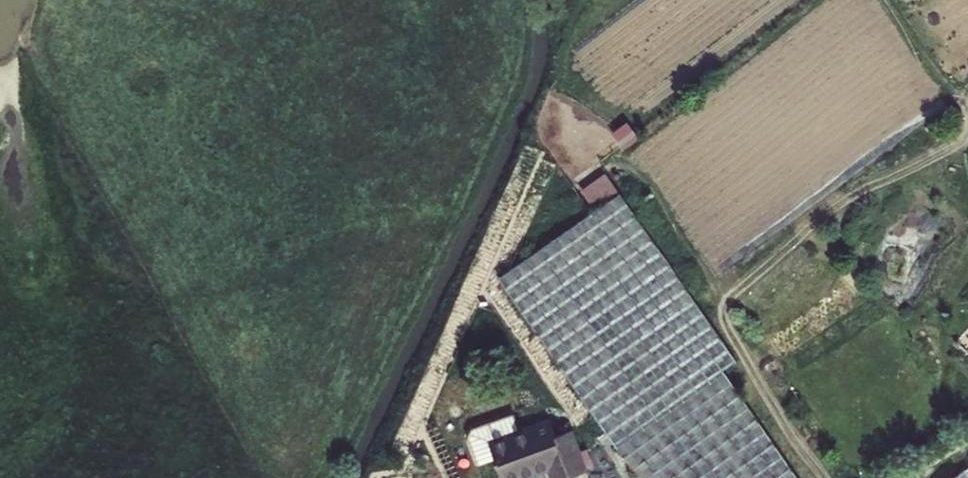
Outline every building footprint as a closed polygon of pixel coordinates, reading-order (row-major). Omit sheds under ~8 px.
[(506,268),(646,477),(805,477),(730,364),(742,355),(630,186),(506,268)] [(471,426),(479,454),(497,449),(503,472),(552,458),(556,471),(588,462),(576,420),(560,423),(557,412),(521,422),(517,406),(477,417),(471,426)] [(954,477),(967,477),(967,468),(954,477)]
